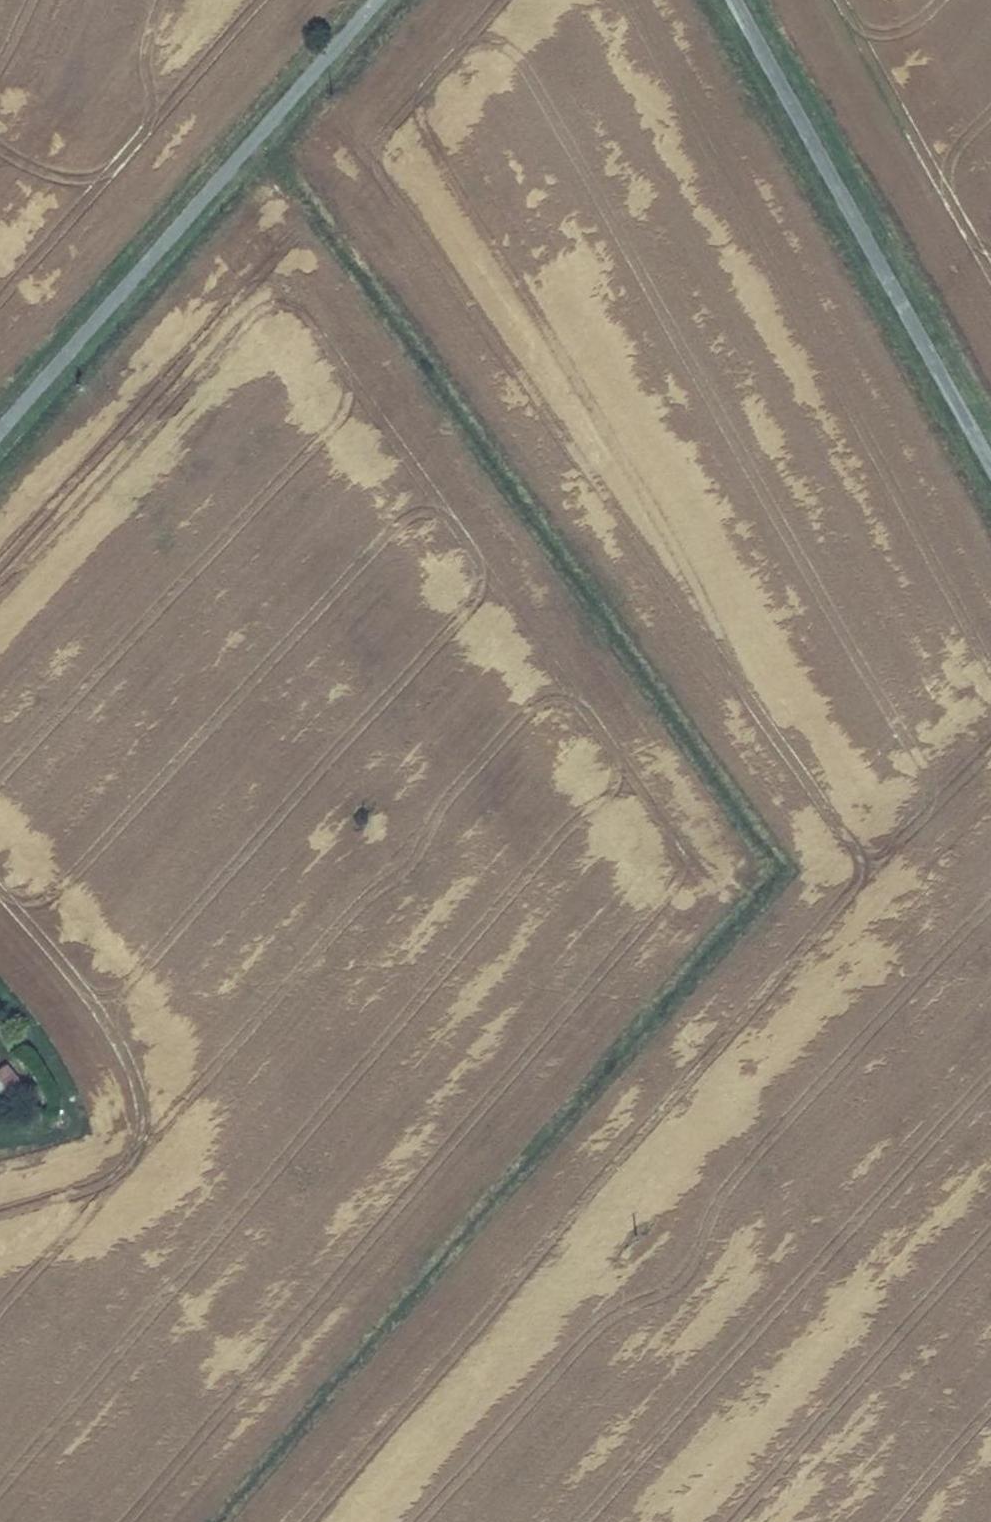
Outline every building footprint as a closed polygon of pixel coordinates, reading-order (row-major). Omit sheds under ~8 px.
[(12,1074),(0,1060),(0,1085),(12,1074)]
